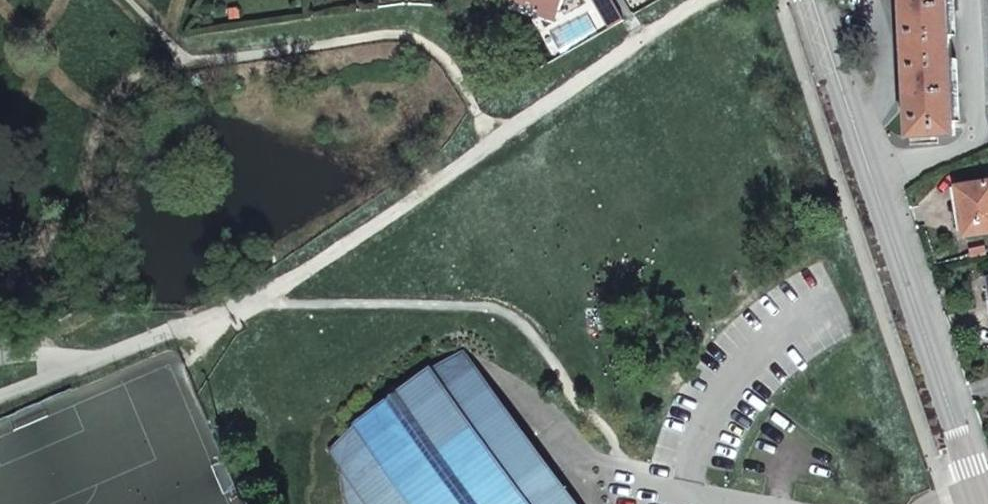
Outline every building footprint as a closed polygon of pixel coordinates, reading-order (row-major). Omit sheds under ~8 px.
[(527,5),(529,1),(541,5),(558,10),(560,12),(564,0),(513,0),(527,5)] [(909,138),(956,136),(955,123),(952,60),(951,37),(949,0),(902,0),(909,138)] [(538,15),(555,20),(558,10),(541,5),(538,15)] [(957,187),(964,231),(965,236),(987,232),(987,183),(957,187)] [(355,499),(352,479),(350,456),(351,445),(355,444),(359,452),(458,380),(487,420),(502,410),(463,351),(329,450),(341,467),(348,500),(350,503),(357,503),(355,499)] [(458,380),(359,452),(355,444),(351,445),(350,456),(352,479),(355,499),(357,503),(574,503),(570,497),(562,484),(556,474),(549,477),(526,445),(532,441),(526,435),(517,425),(502,410),(487,420),(458,380)] [(538,448),(532,441),(526,445),(549,477),(556,474),(548,462),(538,448)]
